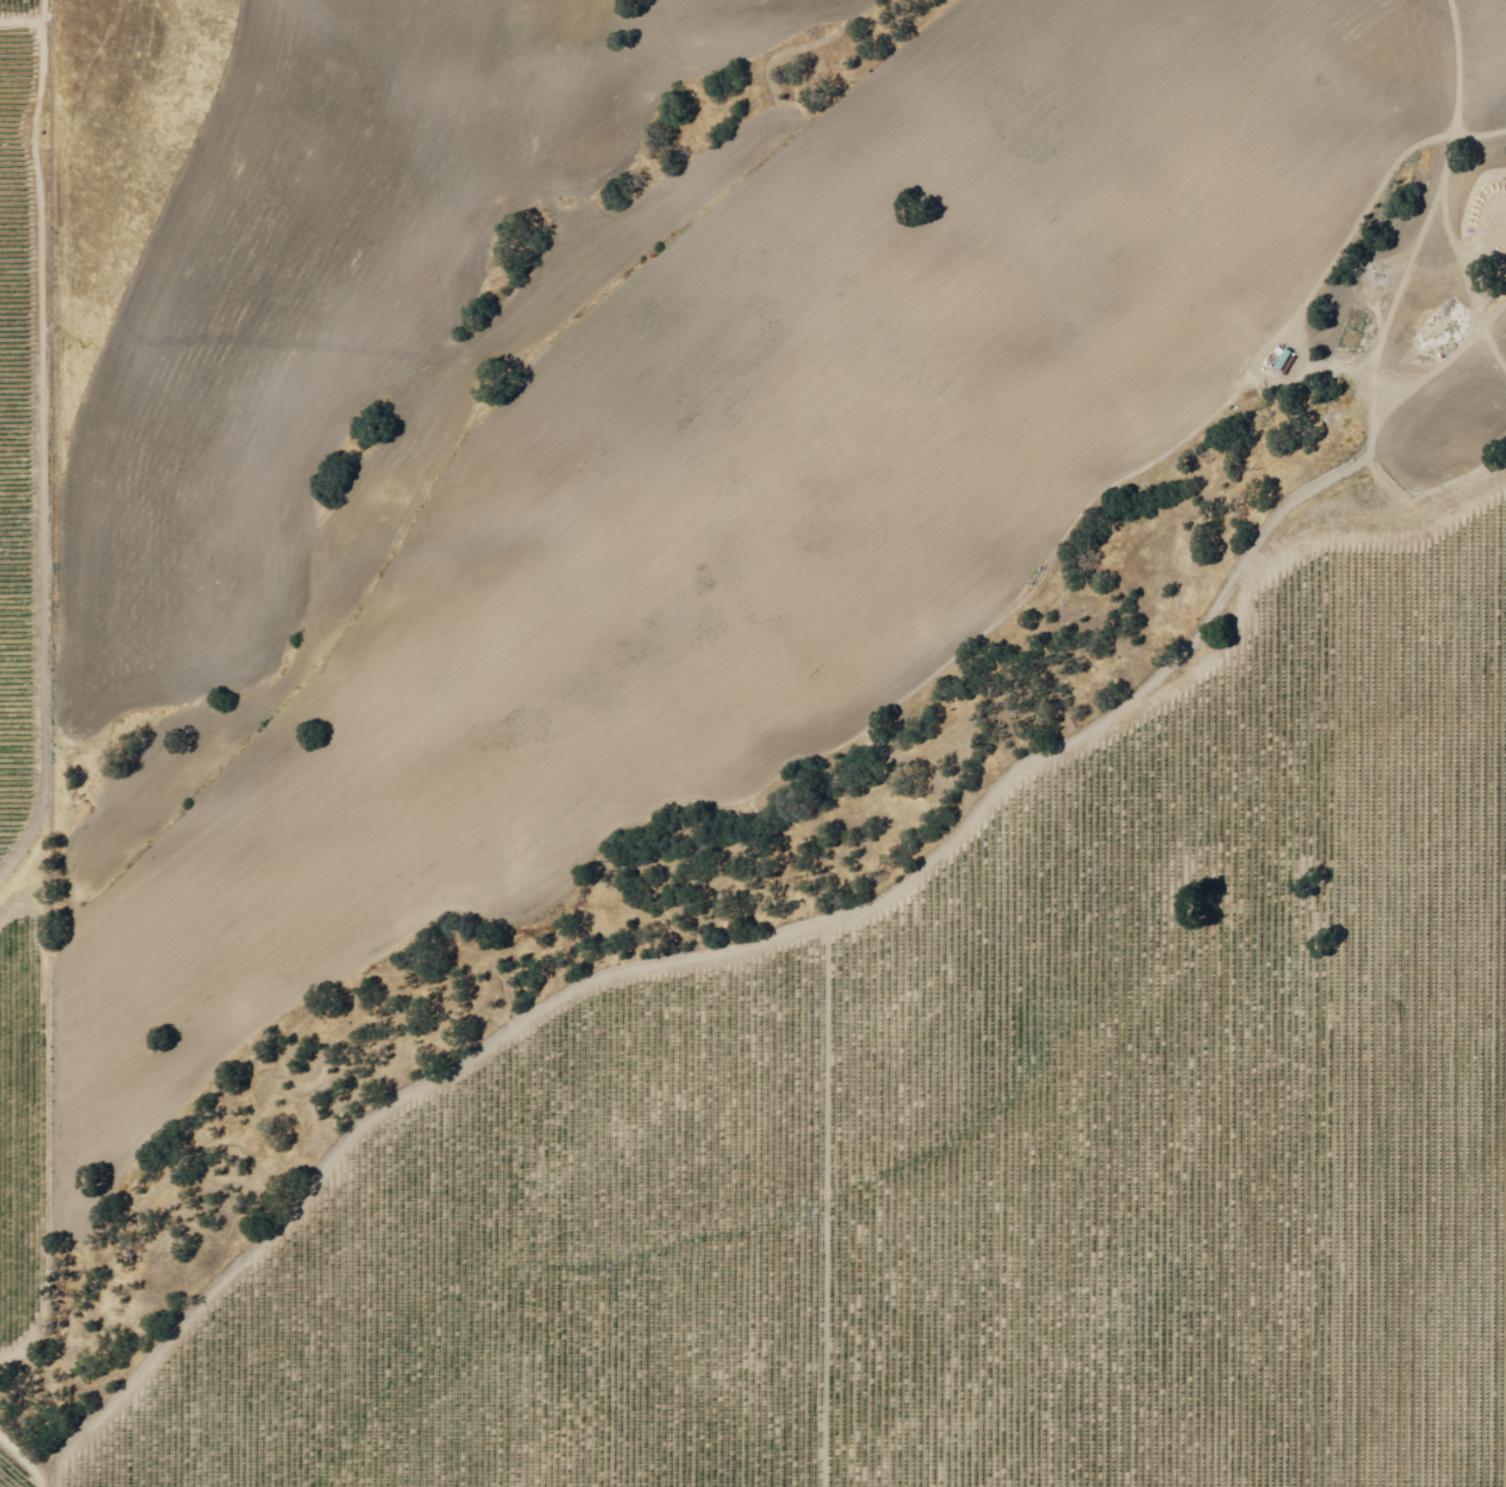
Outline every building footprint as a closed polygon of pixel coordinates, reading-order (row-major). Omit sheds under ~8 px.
[(1283,371),(1291,356),(1280,350),(1272,365),(1283,371)]
